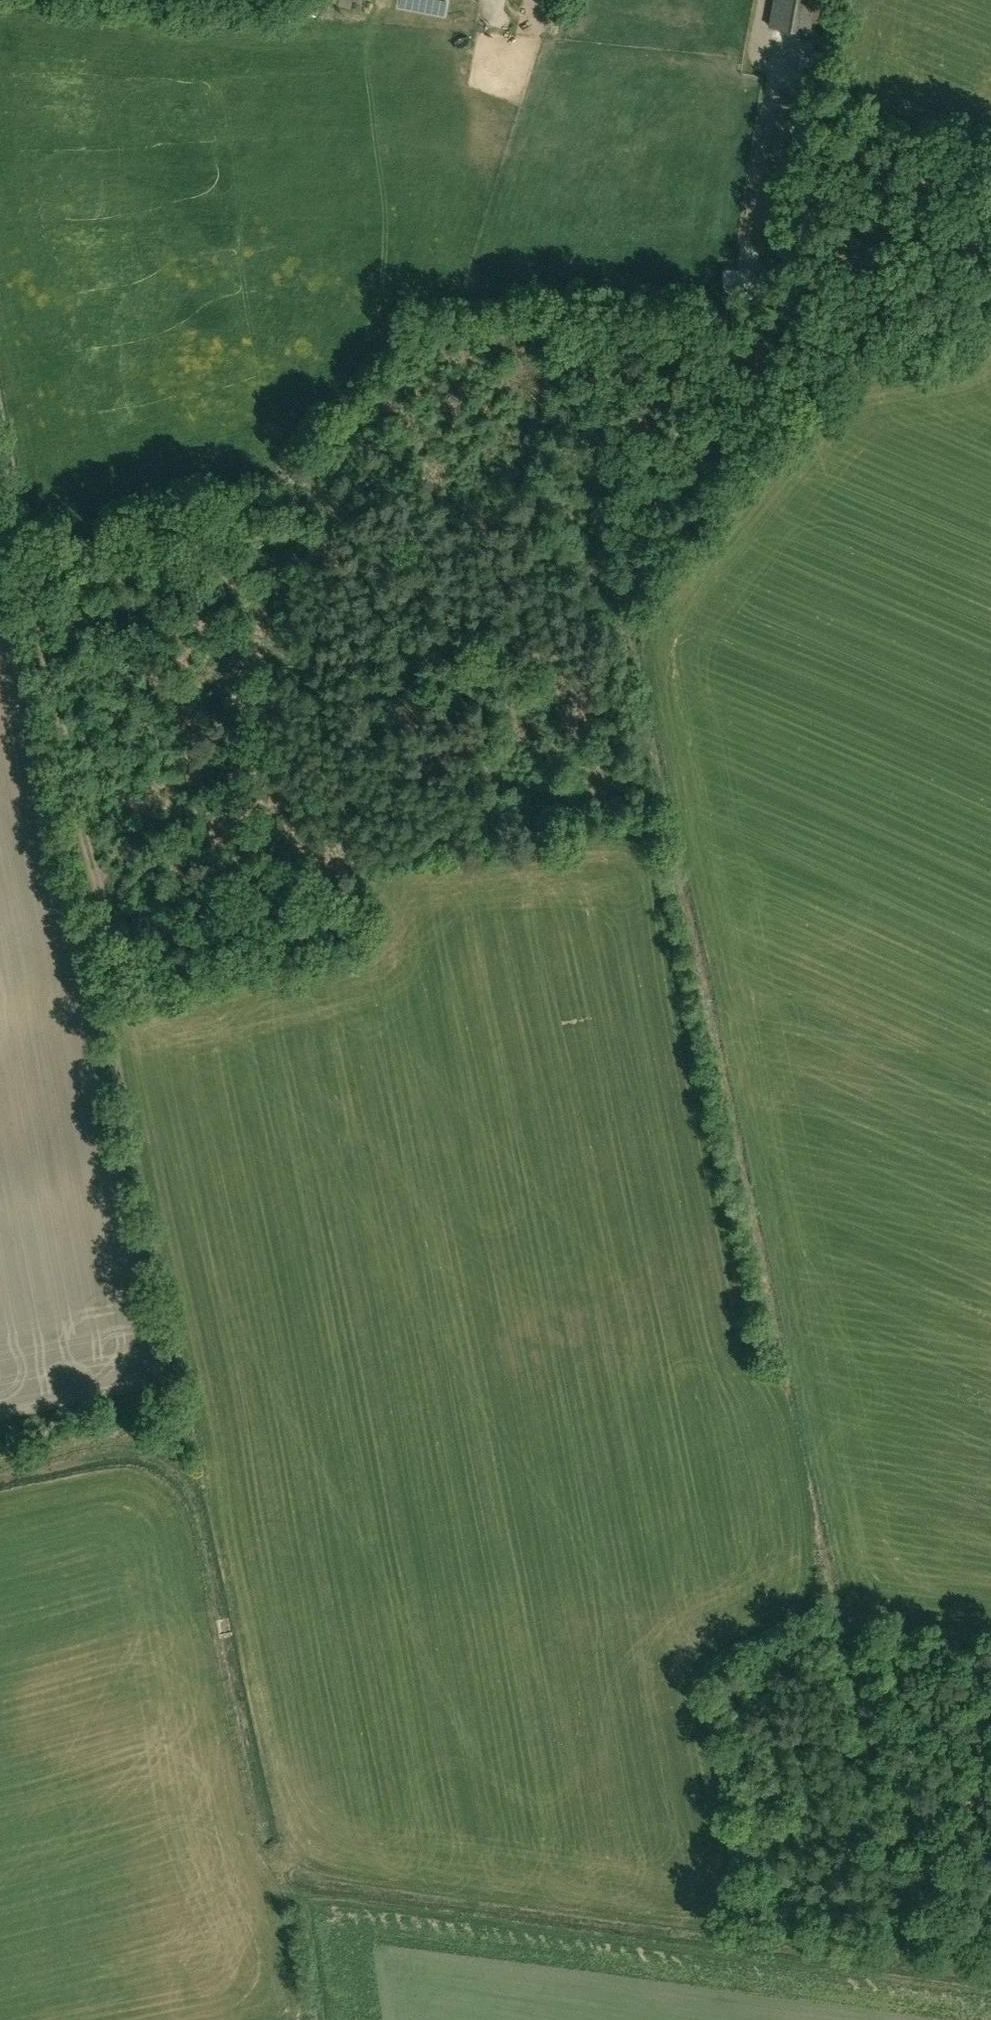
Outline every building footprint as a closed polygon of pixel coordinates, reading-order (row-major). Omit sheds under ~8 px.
[(771,26),(817,34),(823,0),(776,0),(771,26)] [(726,304),(777,307),(779,274),(728,272),(726,304)]
